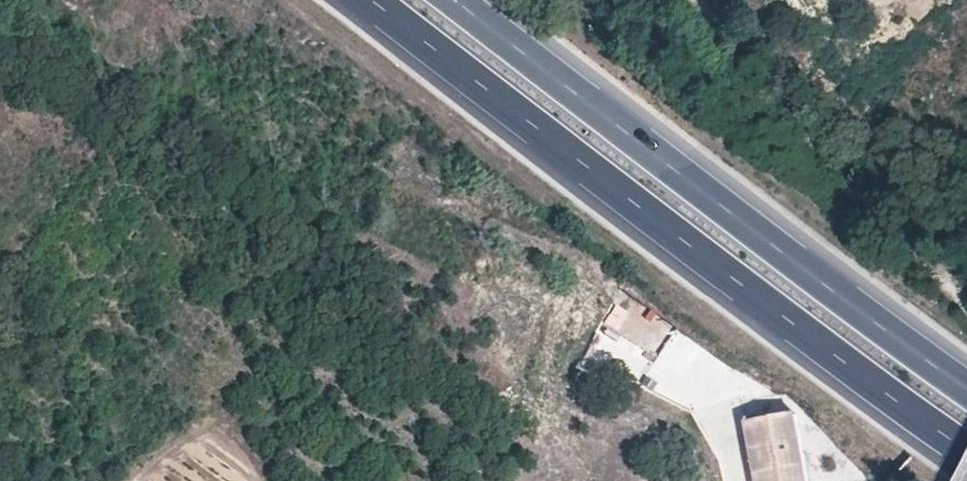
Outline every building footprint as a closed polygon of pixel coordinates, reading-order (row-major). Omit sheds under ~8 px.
[(795,415),(746,423),(756,480),(807,480),(795,415)]
